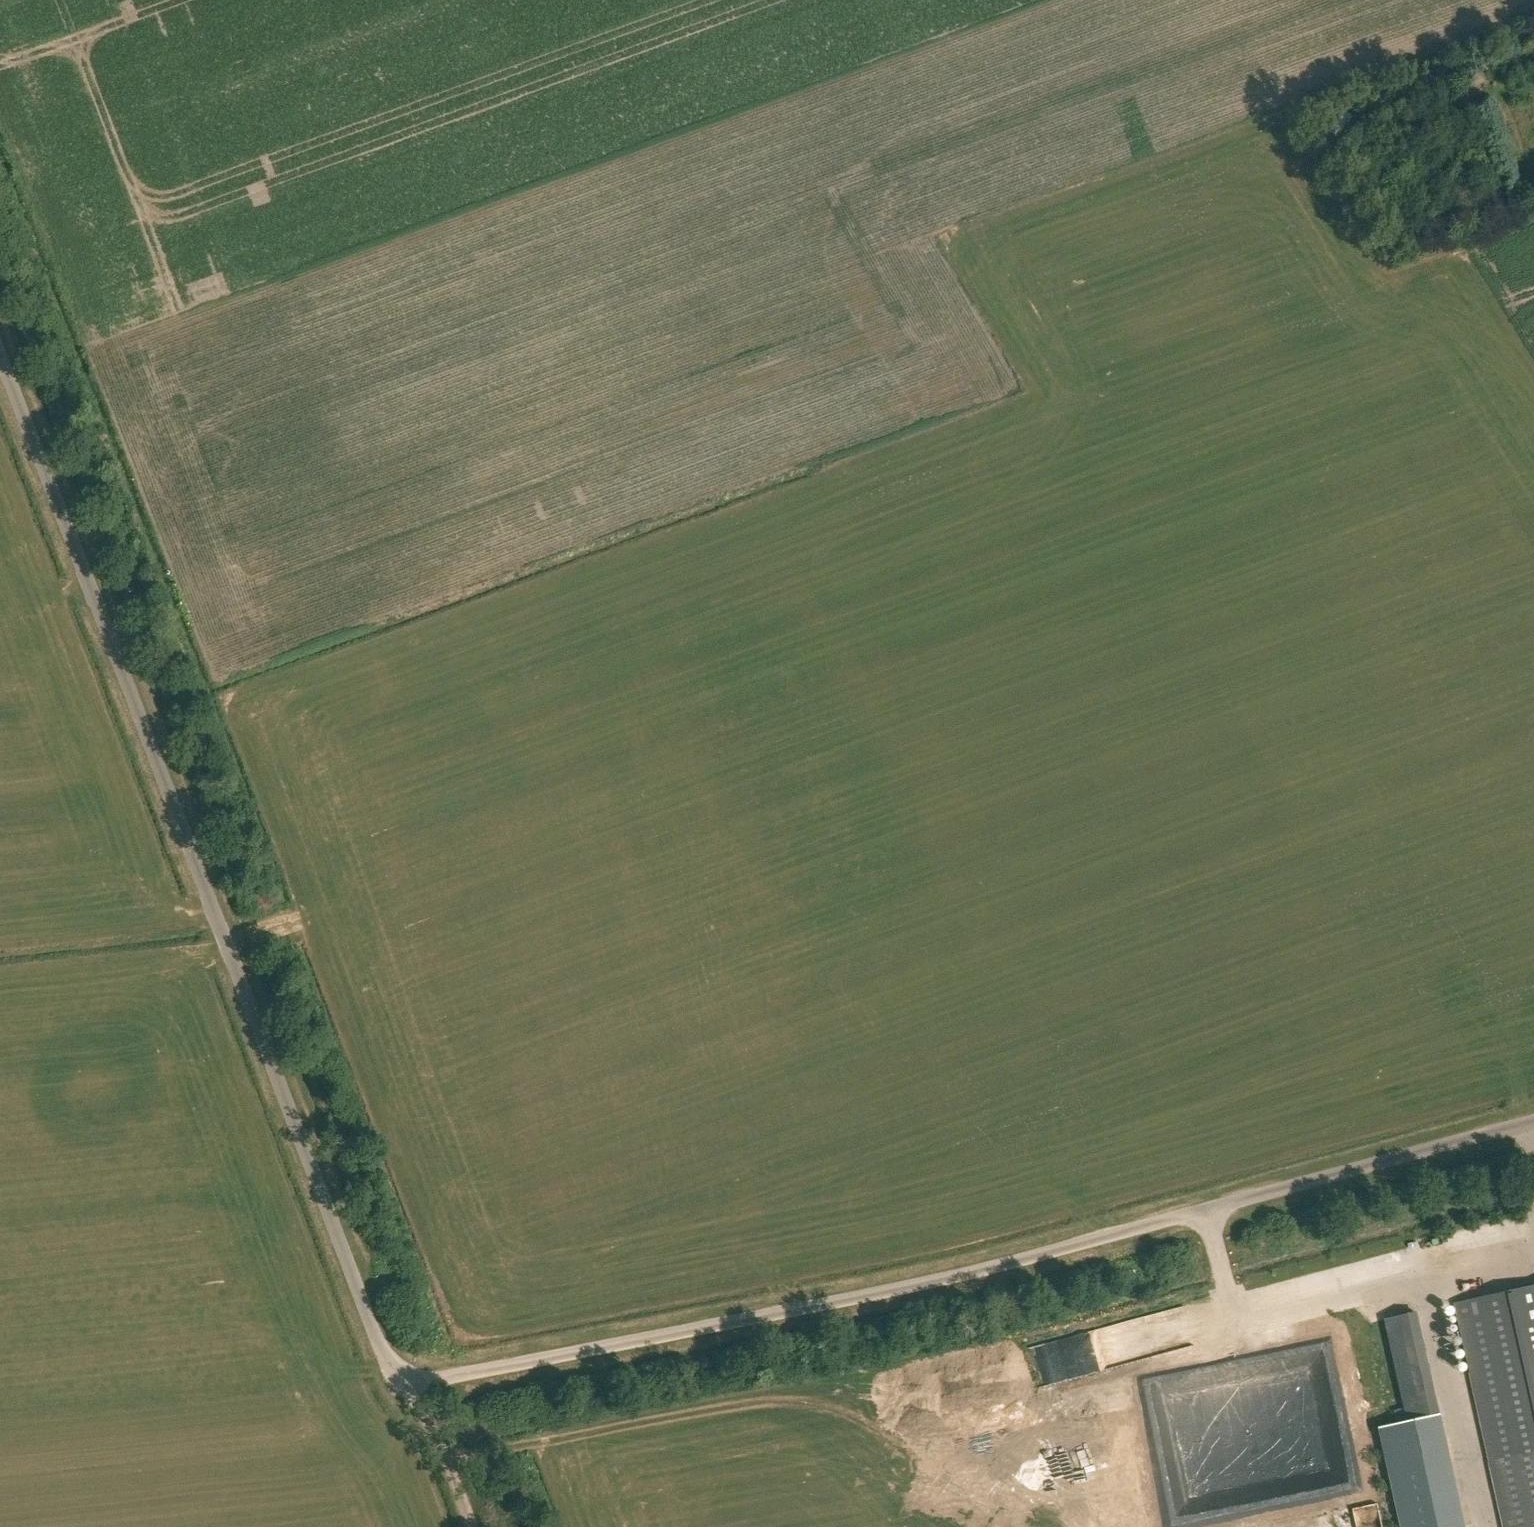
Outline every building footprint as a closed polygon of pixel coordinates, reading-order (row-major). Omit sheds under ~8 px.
[(1455,1303),(1505,1526),(1533,1526),(1533,1285),(1455,1303)] [(1380,1427),(1402,1526),(1465,1526),(1417,1310),(1383,1318),(1406,1422),(1380,1427)] [(1333,1514),(1336,1526),(1353,1526),(1349,1510),(1347,1510),(1333,1514)]
